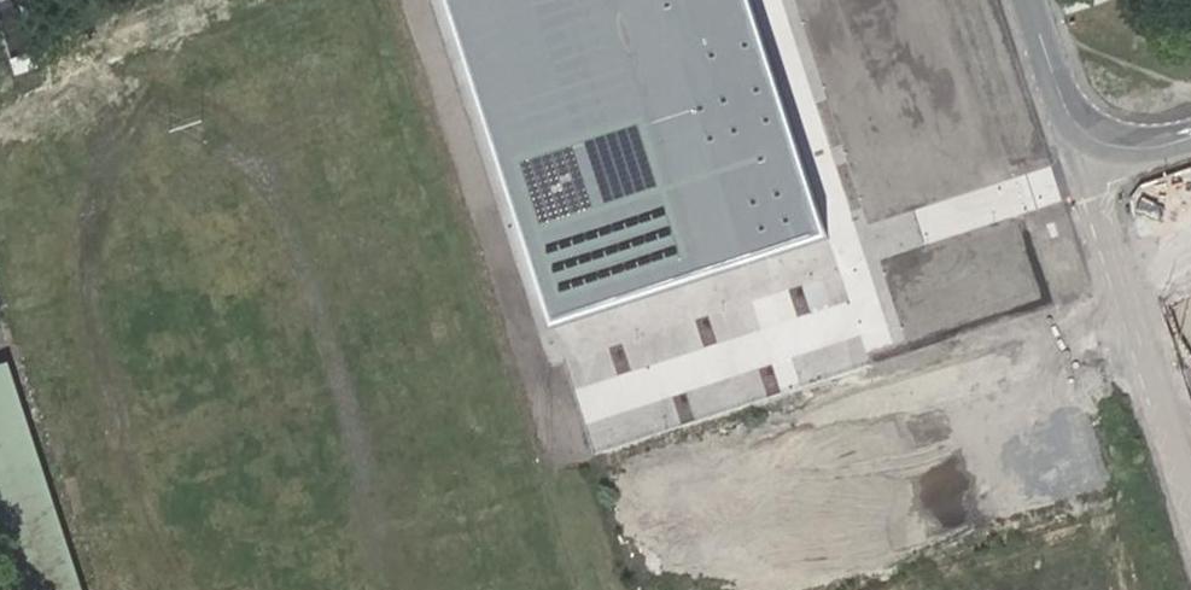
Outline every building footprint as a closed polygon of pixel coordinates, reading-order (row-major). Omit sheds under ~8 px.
[(553,328),(829,238),(750,0),(447,0),(553,328)] [(1176,340),(1190,363),(1190,330),(1176,340)] [(856,334),(723,365),(731,400),(864,369),(856,334)] [(0,358),(0,528),(21,589),(82,589),(34,445),(4,356),(0,358)]
